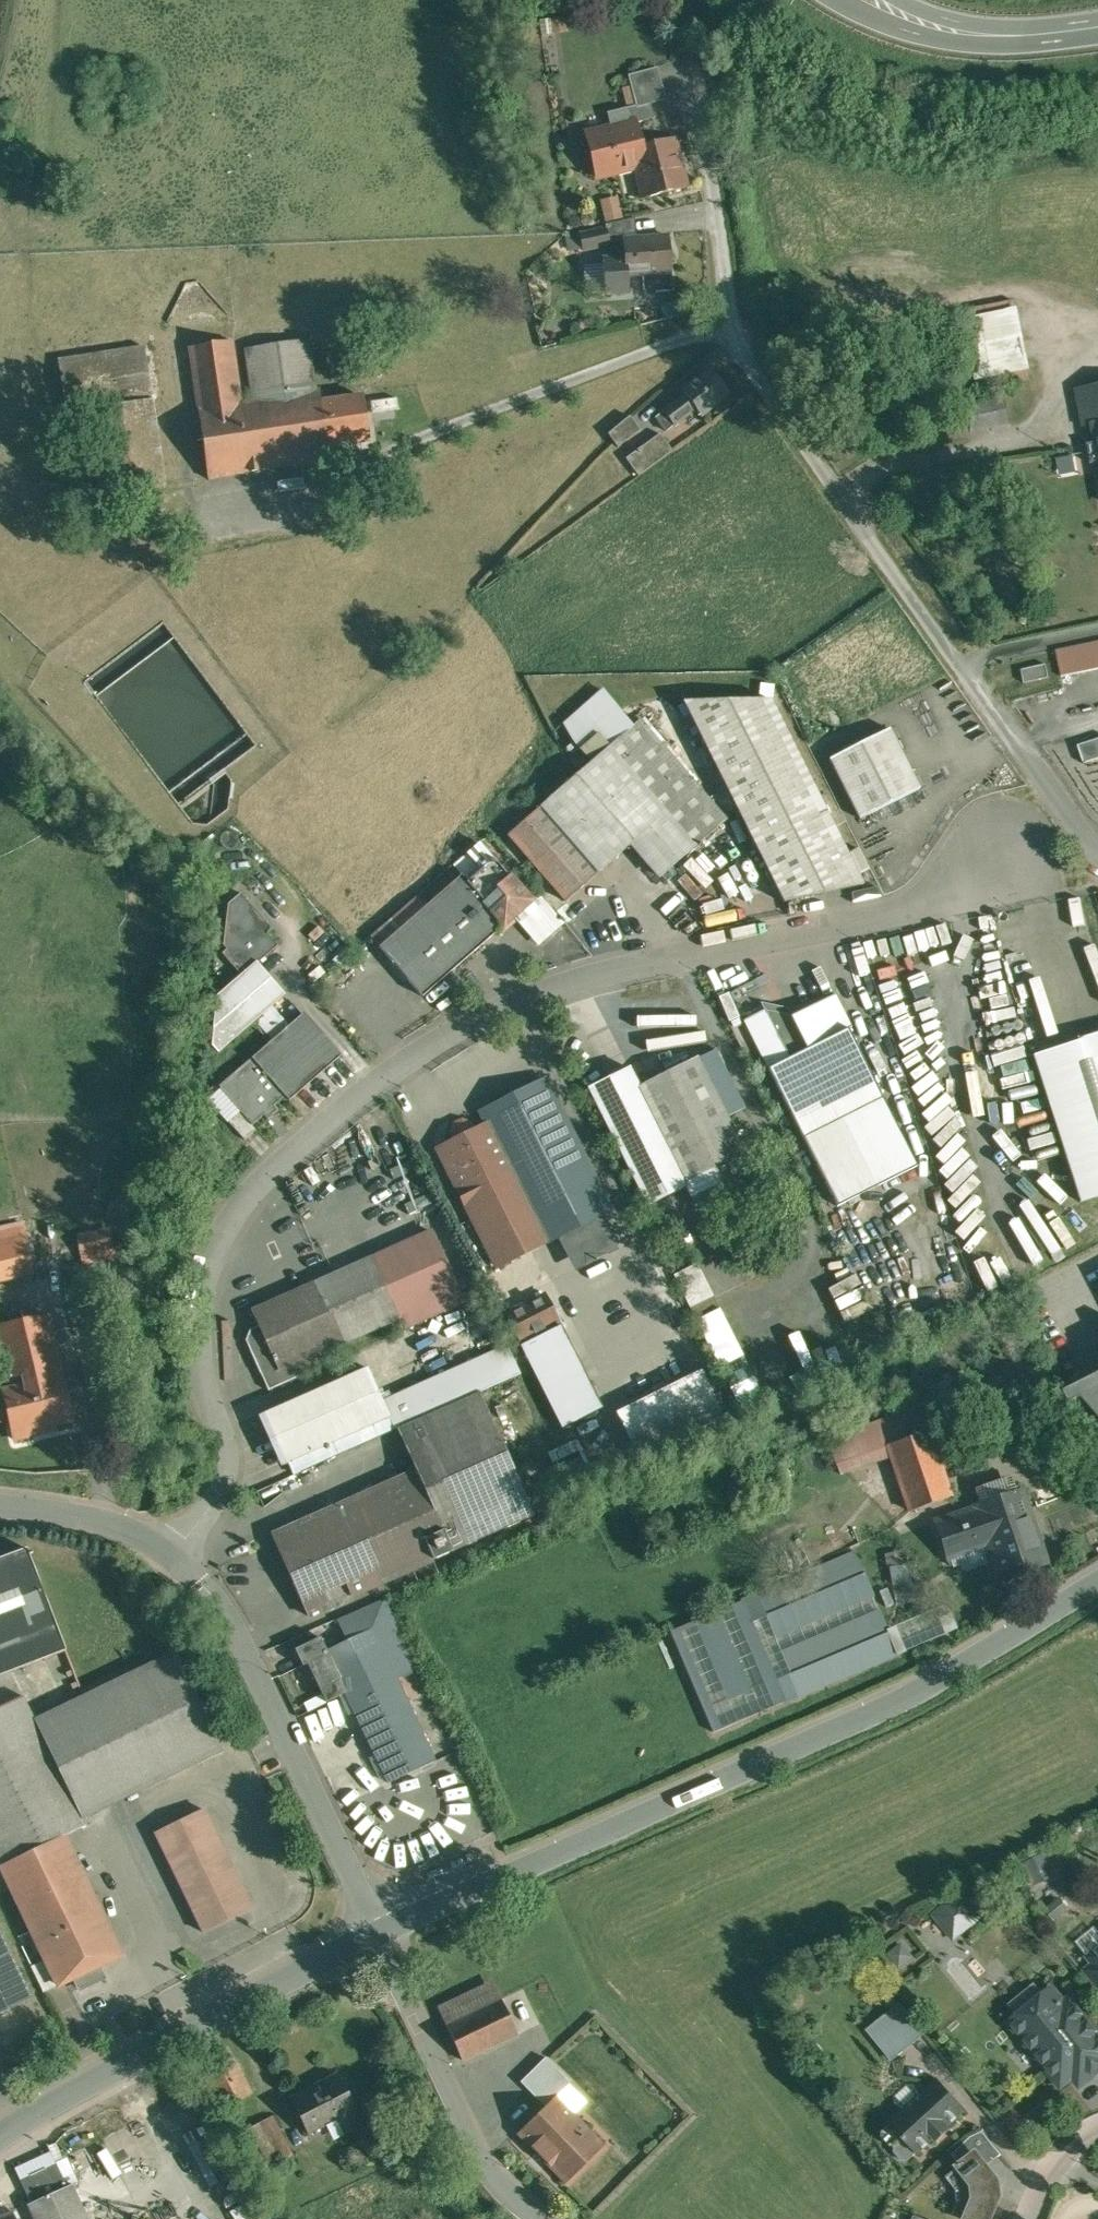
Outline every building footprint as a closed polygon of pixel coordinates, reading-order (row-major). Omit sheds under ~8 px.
[(658,68),(630,75),(638,105),(608,112),(611,127),(635,121),(636,123),(655,118),(651,102),(666,99),(658,68)] [(676,138),(642,147),(636,123),(635,121),(611,127),(587,133),(598,177),(636,167),(644,198),(688,186),(676,138)] [(620,196),(604,198),(606,220),(623,218),(620,196)] [(635,217),(604,224),(605,228),(606,228),(608,235),(636,234),(635,217)] [(605,228),(579,234),(582,249),(610,243),(608,235),(606,228),(605,228)] [(669,237),(623,239),(624,258),(603,260),(605,291),(628,290),(627,274),(671,272),(669,237)] [(1001,304),(958,313),(973,389),(1016,381),(1001,304)] [(308,338),(248,347),(255,398),(315,389),(308,338)] [(232,340),(190,345),(199,406),(241,400),(232,340)] [(146,345),(59,357),(66,412),(90,408),(90,407),(153,398),(146,345)] [(1073,365),(1089,445),(1097,443),(1097,360),(1073,365)] [(711,370),(683,391),(685,394),(695,408),(701,415),(729,394),(711,370)] [(241,400),(199,406),(210,479),(332,460),(331,448),(323,402),(321,389),(315,390),(315,389),(255,398),(241,400)] [(685,394),(663,410),(664,411),(674,424),(695,408),(685,394)] [(364,396),(323,402),(331,448),(371,442),(364,396)] [(153,398),(90,407),(90,408),(103,494),(168,485),(154,398),(153,398)] [(674,424),(664,411),(656,417),(666,430),(674,424)] [(630,415),(608,433),(618,447),(641,429),(630,415)] [(661,433),(626,458),(639,475),(674,450),(661,433)] [(1089,445),(1093,463),(1097,462),(1097,443),(1089,445)] [(1097,669),(1097,642),(1058,648),(1062,674),(1097,669)] [(1046,666),(1023,671),(1026,682),(1049,677),(1046,666)] [(863,885),(770,699),(683,701),(784,902),(863,885)] [(640,719),(541,805),(600,871),(632,843),(661,876),(695,845),(726,819),(640,719)] [(890,728),(830,758),(860,818),(920,788),(890,728)] [(1079,747),(1085,764),(1097,759),(1097,740),(1079,747)] [(600,871),(541,805),(508,834),(566,901),(600,871)] [(462,874),(380,946),(422,995),(531,901),(493,858),(467,881),(462,874)] [(272,928),(241,892),(229,903),(224,945),(227,949),(223,953),(242,975),(242,974),(242,975),(258,961),(259,962),(278,945),(267,933),(272,928)] [(258,961),(242,975),(242,974),(242,975),(218,996),(212,1045),(219,1052),(256,1020),(271,1007),(286,994),(259,962),(258,961)] [(793,1015),(765,1009),(744,1020),(768,1068),(769,1068),(849,1027),(849,1028),(852,1026),(836,993),(793,1015)] [(288,1027),(271,1007),(256,1020),(273,1039),(288,1027)] [(273,1039),(253,1057),(286,1096),(290,1100),(340,1056),(303,1013),(288,1027),(273,1039)] [(849,1027),(769,1068),(838,1206),(918,1166),(849,1028),(849,1027)] [(1034,1055),(1081,1201),(1097,1196),(1097,1034),(1034,1055)] [(253,1057),(236,1072),(237,1073),(221,1088),(240,1110),(253,1125),(265,1115),(268,1119),(280,1109),(276,1105),(286,1096),(253,1057)] [(756,1176),(697,1058),(639,1086),(637,1087),(687,1186),(697,1206),(756,1176)] [(639,1086),(629,1067),(589,1087),(648,1206),(687,1186),(637,1087),(639,1086)] [(490,1122),(549,1241),(613,1210),(549,1080),(485,1111),(490,1122)] [(253,1125),(240,1110),(228,1120),(245,1139),(256,1129),(253,1125)] [(549,1241),(490,1122),(473,1130),(470,1122),(462,1120),(454,1123),(451,1131),(455,1139),(438,1147),(497,1267),(549,1241)] [(0,1227),(0,1278),(33,1271),(22,1222),(0,1227)] [(432,1230),(376,1255),(403,1315),(402,1316),(407,1326),(482,1293),(481,1292),(463,1300),(432,1230)] [(591,1248),(578,1250),(580,1263),(618,1257),(614,1232),(589,1236),(591,1248)] [(376,1255),(315,1281),(342,1342),(402,1316),(403,1315),(376,1255)] [(701,1264),(677,1275),(693,1308),(716,1297),(701,1264)] [(315,1281),(254,1309),(260,1323),(281,1369),(299,1361),(342,1342),(315,1281)] [(544,1294),(507,1312),(521,1340),(558,1321),(544,1294)] [(720,1367),(747,1357),(727,1307),(700,1318),(720,1367)] [(0,1324),(0,1336),(8,1377),(27,1373),(29,1381),(62,1373),(48,1314),(0,1324)] [(260,1323),(250,1328),(244,1335),(263,1377),(281,1369),(260,1323)] [(507,1346),(383,1400),(389,1416),(289,1461),(294,1473),(397,1427),(480,1391),(521,1373),(507,1346)] [(281,1369),(263,1377),(268,1389),(304,1373),(299,1361),(281,1369)] [(368,1366),(266,1411),(267,1411),(260,1414),(281,1463),(288,1461),(289,1461),(389,1416),(383,1400),(368,1366)] [(756,1368),(732,1375),(741,1407),(766,1400),(756,1368)] [(711,1371),(622,1409),(645,1464),(735,1426),(711,1371)] [(29,1381),(2,1387),(13,1433),(15,1439),(33,1435),(31,1428),(73,1418),(62,1373),(29,1381)] [(534,1514),(480,1391),(397,1427),(416,1468),(415,1469),(416,1471),(417,1470),(453,1550),(534,1514)] [(929,1431),(889,1445),(911,1510),(952,1497),(929,1431)] [(416,1471),(271,1535),(307,1615),(453,1550),(417,1470),(416,1471)] [(1022,1491),(978,1505),(978,1507),(990,1543),(1001,1576),(1046,1561),(1022,1491)] [(978,1507),(937,1521),(948,1556),(990,1543),(978,1507)] [(0,1557),(0,1675),(66,1650),(27,1547),(0,1557)] [(858,1555),(677,1629),(719,1730),(899,1655),(858,1555)] [(918,1563),(892,1567),(894,1584),(920,1579),(923,1576),(921,1566),(918,1563)] [(384,1599),(338,1621),(346,1639),(326,1649),(346,1691),(345,1692),(364,1731),(410,1708),(395,1677),(416,1667),(384,1599)] [(929,1624),(922,1608),(907,1615),(919,1643),(959,1625),(953,1614),(929,1624)] [(320,1637),(296,1649),(303,1665),(308,1663),(326,1701),(345,1692),(346,1691),(326,1649),(320,1637)] [(178,1651),(35,1719),(83,1817),(226,1749),(178,1651)] [(0,1706),(0,1867),(61,1838),(87,1825),(83,1817),(35,1719),(24,1695),(0,1706)] [(410,1708),(364,1731),(388,1781),(435,1759),(410,1708)] [(204,1808),(156,1831),(203,1930),(251,1907),(204,1808)] [(88,1895),(61,1838),(2,1866),(46,1959),(59,1984),(75,1976),(81,1988),(104,1976),(99,1965),(122,1954),(92,1893),(88,1895)] [(1043,1854),(1024,1863),(1034,1885),(1053,1876),(1043,1854)] [(980,1916),(962,1894),(937,1915),(951,1931),(967,1918),(971,1923),(980,1916)] [(1059,1898),(1046,1909),(1055,1920),(1068,1910),(1059,1898)] [(46,1999),(0,1903),(0,2021),(46,1999)] [(913,1956),(903,1943),(890,1953),(900,1967),(913,1956)] [(46,1959),(32,1966),(44,1991),(59,1984),(46,1959)] [(1094,1961),(1083,1969),(1097,1988),(1097,1966),(1094,1961)] [(1076,2017),(1052,1988),(1044,1994),(1035,1984),(1019,2014),(1011,2021),(1062,2085),(1079,2071),(1077,2069),(1083,2063),(1092,2074),(1097,2070),(1097,2029),(1083,2011),(1076,2017)] [(504,1999),(448,2026),(464,2061),(520,2034),(504,1999)] [(927,2033),(902,2002),(868,2030),(893,2060),(927,2033)] [(229,2046),(198,2063),(222,2108),(253,2092),(229,2046)] [(549,2058),(523,2083),(546,2106),(558,2094),(559,2095),(573,2082),(549,2058)] [(339,2073),(292,2097),(310,2132),(356,2108),(339,2073)] [(938,2078),(890,2122),(892,2123),(883,2131),(883,2136),(891,2145),(897,2146),(905,2138),(919,2153),(936,2138),(938,2141),(952,2128),(949,2126),(967,2109),(938,2078)] [(559,2095),(558,2094),(546,2106),(518,2133),(567,2183),(607,2145),(559,2095)] [(275,2118),(242,2134),(262,2175),(294,2159),(275,2118)] [(954,2153),(961,2162),(978,2150),(989,2164),(1000,2155),(981,2131),(954,2153)] [(956,2166),(971,2187),(971,2202),(965,2218),(992,2218),(1002,2197),(1001,2179),(989,2164),(978,2150),(961,2162),(956,2166)] [(20,2178),(32,2202),(67,2185),(55,2161),(20,2178)] [(71,2184),(67,2185),(32,2202),(27,2204),(34,2218),(87,2218),(71,2184)]
